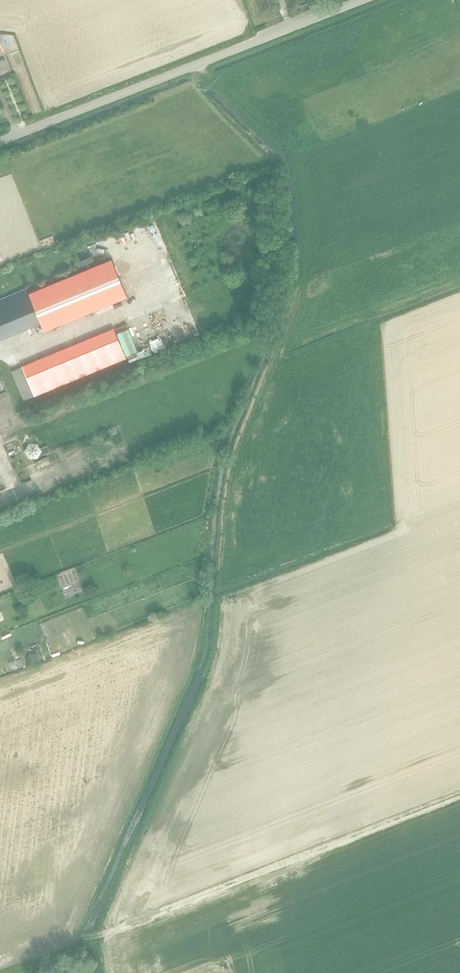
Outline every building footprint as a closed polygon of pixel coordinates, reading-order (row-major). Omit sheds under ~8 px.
[(92,254),(80,259),(82,264),(94,260),(92,254)] [(0,299),(0,338),(38,322),(37,318),(38,317),(43,330),(128,295),(112,258),(28,292),(32,302),(30,303),(25,289),(0,299)] [(34,395),(126,357),(114,328),(22,366),(34,395)] [(41,451),(40,448),(40,446),(39,445),(37,443),(35,441),(33,440),(29,439),(27,440),(25,440),(23,441),(21,443),(20,445),(19,447),(18,451),(18,453),(19,455),(21,458),(24,461),(28,462),(30,462),(34,461),(37,459),(40,455),(41,451)]
